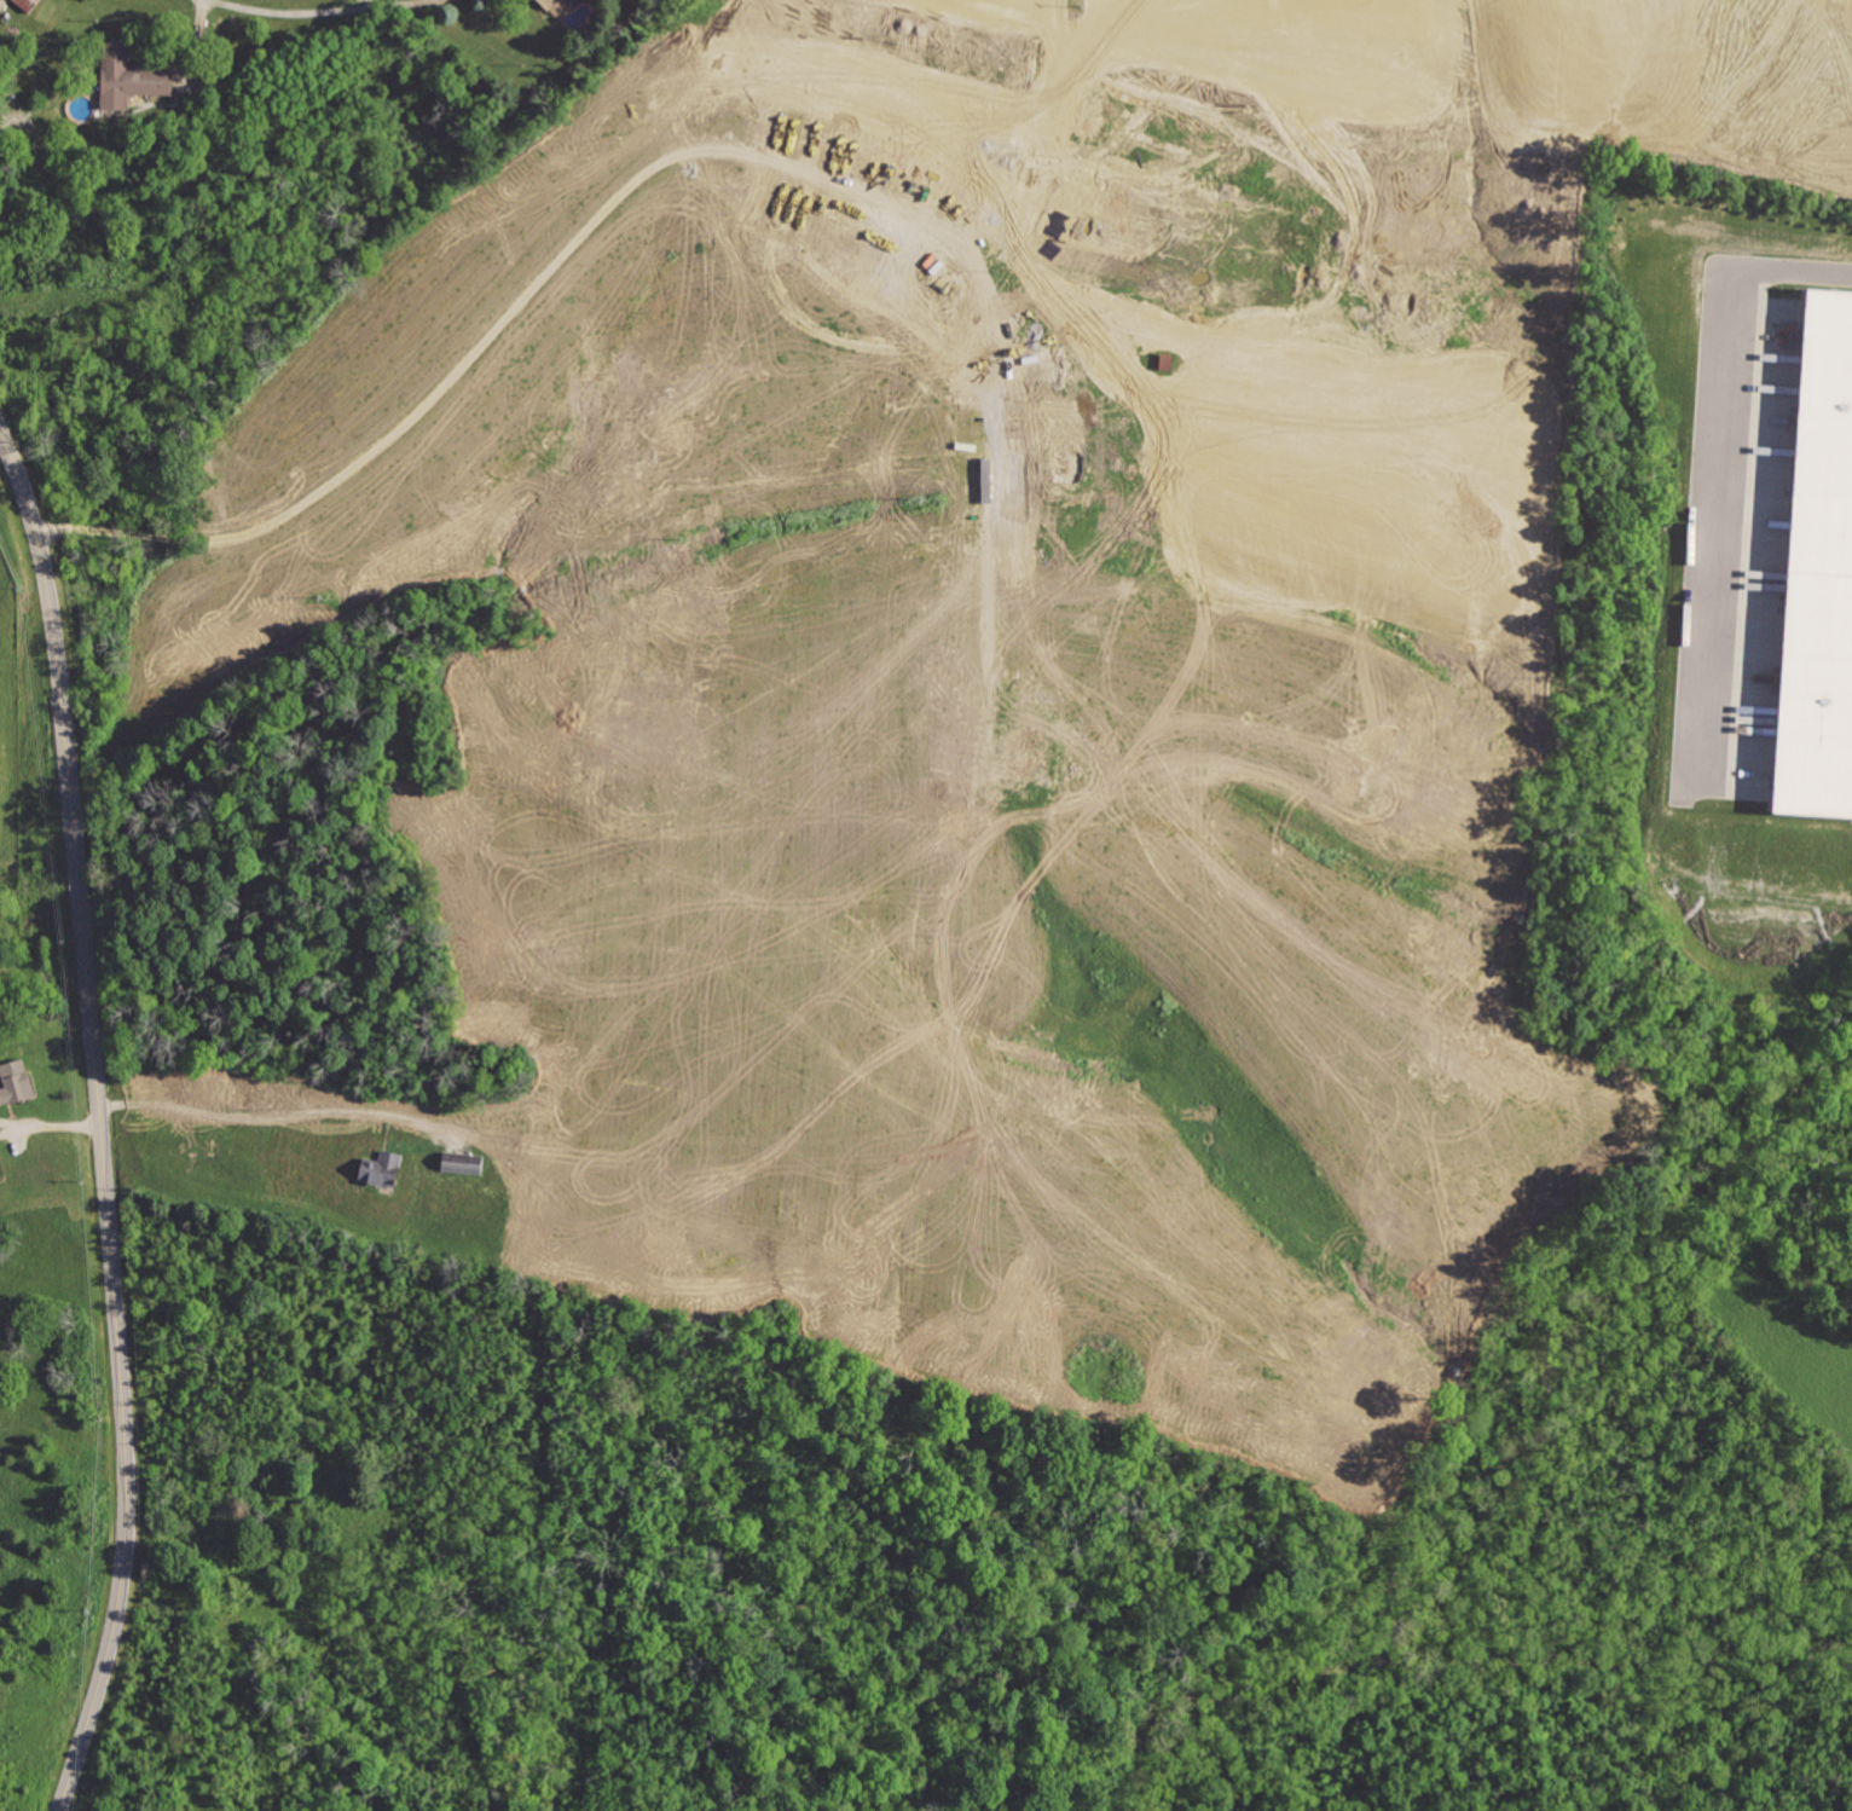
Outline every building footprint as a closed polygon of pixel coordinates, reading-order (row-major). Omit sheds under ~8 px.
[(39,0),(14,0),(30,12),(39,0)] [(554,16),(571,1),(570,0),(540,0),(554,16)] [(129,109),(129,94),(173,94),(173,66),(130,66),(130,40),(102,40),(102,109),(129,109)] [(1103,94),(1094,94),(1093,132),(1101,132),(1103,94)] [(1851,818),(1851,291),(1803,288),(1776,814),(1851,818)] [(1079,477),(1084,445),(1054,441),(1050,473),(1079,477)] [(5,1086),(0,1087),(0,1105),(35,1096),(24,1057),(0,1064),(0,1067),(5,1086)] [(379,1160),(363,1156),(359,1180),(396,1187),(403,1153),(381,1149),(379,1160)]
